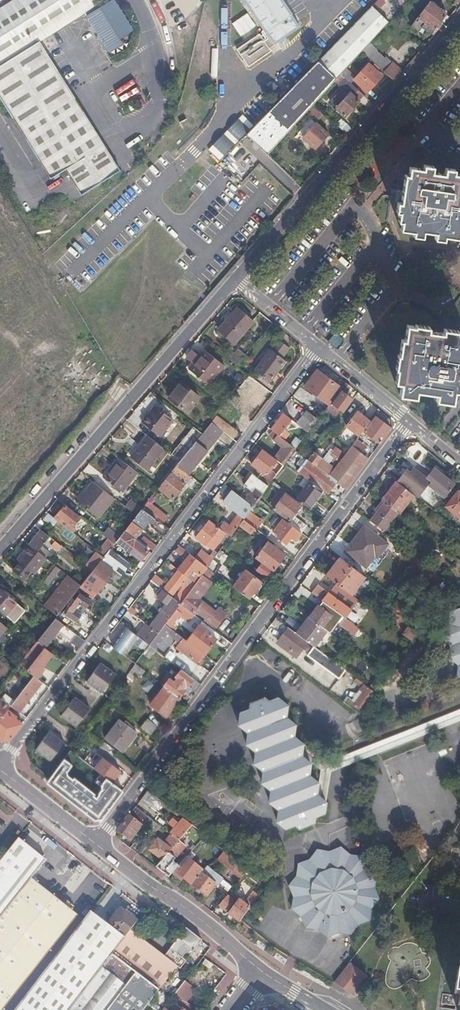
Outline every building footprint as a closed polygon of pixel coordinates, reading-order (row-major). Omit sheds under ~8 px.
[(101,2),(104,0),(8,0),(0,5),(0,65),(39,41),(99,3),(101,2)] [(101,2),(99,3),(100,6),(87,15),(110,52),(123,43),(120,38),(133,30),(115,0),(110,0),(103,4),(101,2)] [(271,38),(274,42),(299,26),(289,11),(293,9),(293,8),(290,7),(287,3),(288,0),(287,0),(283,2),(282,0),(246,0),(266,30),(271,38)] [(429,1),(410,26),(418,32),(421,28),(430,34),(445,14),(429,1)] [(371,5),(315,62),(335,80),(342,73),(362,51),(369,43),(388,22),(371,5)] [(265,43),(271,38),(266,30),(259,35),(258,33),(234,49),(246,66),(269,50),(267,47),(265,43)] [(267,47),(274,42),(271,38),(265,43),(267,47)] [(39,41),(0,65),(0,100),(17,128),(72,94),(39,41)] [(362,51),(385,71),(391,64),(393,62),(387,57),(384,58),(369,43),(362,51)] [(315,62),(246,134),(267,155),(335,80),(315,62)] [(381,76),(368,64),(356,78),(369,90),(381,76)] [(385,71),(394,80),(400,73),(391,64),(385,71)] [(344,114),(345,115),(359,100),(358,99),(363,93),(342,73),(335,80),(339,84),(338,84),(342,88),(330,101),(343,113),(343,114),(344,114)] [(105,94),(115,108),(140,90),(131,76),(105,94)] [(72,94),(17,128),(48,178),(63,169),(103,145),(72,94)] [(241,115),(208,150),(219,160),(252,125),(241,115)] [(343,118),(337,123),(348,133),(353,127),(343,118)] [(329,133),(317,122),(303,136),(315,148),(329,133)] [(103,145),(63,169),(79,195),(119,170),(103,145)] [(452,174),(452,169),(443,169),(443,173),(432,172),(432,168),(423,167),(422,170),(409,169),(408,178),(404,178),(401,204),(397,204),(396,214),(399,214),(399,223),(403,223),(402,232),(415,233),(415,238),(425,238),(425,234),(435,235),(435,240),(444,241),(444,236),(458,238),(459,230),(459,174),(452,174)] [(221,329),(236,342),(253,320),(237,306),(227,318),(229,319),(221,329)] [(454,401),(455,391),(459,392),(459,332),(456,332),(457,330),(443,328),(442,332),(428,330),(429,326),(415,324),(414,327),(407,326),(405,339),(401,338),(399,354),(398,354),(396,368),(399,369),(397,383),(403,384),(402,396),(418,398),(418,391),(439,394),(438,399),(454,401)] [(260,361),(253,371),(268,382),(269,382),(274,375),(275,374),(279,369),(277,367),(283,360),(281,359),(289,349),(277,340),(269,350),(262,359),(260,361)] [(236,365),(245,353),(238,347),(228,358),(236,365)] [(204,348),(199,354),(188,367),(201,378),(208,384),(224,365),(204,348)] [(262,359),(269,350),(267,348),(259,357),(262,359)] [(188,367),(199,354),(196,352),(184,367),(200,380),(201,378),(188,367)] [(286,362),(283,360),(277,367),(279,369),(280,370),(286,362)] [(317,370),(306,384),(330,401),(339,390),(340,388),(317,370)] [(258,405),(269,392),(248,375),(230,397),(234,399),(240,391),(251,400),(255,403),(254,404),(256,406),(257,405),(258,405)] [(168,396),(188,413),(194,405),(192,403),(199,395),(181,381),(168,396)] [(349,386),(345,382),(340,388),(339,390),(340,392),(332,402),(340,409),(339,411),(341,412),(342,411),(344,412),(352,400),(343,393),(349,386)] [(330,401),(306,384),(304,386),(328,404),(330,401)] [(310,412),(319,404),(302,385),(293,394),(310,412)] [(250,417),(258,405),(257,405),(256,406),(254,404),(255,403),(251,400),(242,411),(250,417)] [(297,404),(287,417),(290,419),(291,419),(307,432),(316,419),(297,404)] [(172,420),(155,405),(142,420),(159,435),(172,420)] [(359,436),(361,433),(363,429),(369,421),(356,411),(345,426),(359,436)] [(223,431),(230,422),(218,412),(211,422),(221,430),(223,431)] [(283,413),(270,429),(273,431),(277,434),(278,434),(290,419),(287,417),(283,413)] [(366,432),(380,444),(391,429),(375,417),(365,431),(363,429),(361,433),(362,433),(364,435),(366,432)] [(185,472),(188,475),(209,449),(202,443),(205,440),(210,444),(221,430),(211,422),(202,432),(197,439),(195,442),(192,446),(180,461),(176,465),(185,472)] [(223,431),(232,439),(239,429),(230,422),(223,431)] [(202,432),(196,427),(186,441),(192,446),(195,442),(197,439),(202,432)] [(147,434),(145,433),(138,441),(140,443),(147,434)] [(140,443),(138,441),(136,440),(126,452),(148,471),(166,450),(147,434),(140,443)] [(281,462),(280,463),(283,465),(285,462),(294,449),(295,447),(278,434),(277,434),(273,439),(282,446),(275,456),(281,462)] [(336,481),(346,489),(369,459),(361,453),(366,446),(356,439),(351,446),(345,454),(328,476),(336,481)] [(307,459),(328,476),(345,454),(337,447),(334,451),(331,449),(322,459),(321,458),(313,452),(310,455),(307,459)] [(301,455),(307,459),(310,455),(303,449),(300,454),(301,455)] [(261,472),(256,477),(267,486),(276,474),(270,469),(273,465),(272,464),(275,460),(274,460),(262,450),(251,464),(261,472)] [(322,490),(326,494),(336,481),(328,476),(307,459),(301,455),(295,464),(300,467),(297,471),(309,481),(322,490)] [(120,457),(114,465),(104,478),(122,492),(138,471),(120,457)] [(172,499),(184,483),(189,476),(188,475),(185,472),(176,465),(158,488),(172,499)] [(413,495),(433,510),(435,507),(418,493),(425,485),(419,480),(423,475),(415,469),(411,475),(410,475),(409,474),(408,474),(407,474),(406,475),(405,475),(404,476),(398,483),(413,495)] [(251,490),(243,500),(252,507),(267,486),(256,477),(251,473),(242,483),(251,490)] [(190,487),(195,480),(194,479),(189,476),(184,483),(190,487)] [(431,485),(444,496),(449,490),(435,480),(431,485)] [(296,498),(308,508),(322,490),(309,481),(296,498)] [(93,482),(87,490),(78,502),(98,518),(114,498),(93,482)] [(399,513),(413,495),(398,483),(396,482),(382,500),(398,512),(399,513)] [(238,514),(225,532),(230,536),(239,523),(243,518),(248,511),(252,507),(243,500),(227,487),(219,498),(238,514)] [(284,493),(280,490),(269,504),(273,507),(273,508),(288,520),(300,504),(285,493),(284,493)] [(446,505),(459,518),(459,491),(459,492),(457,491),(446,505)] [(136,515),(141,509),(130,499),(125,506),(136,515)] [(369,520),(383,531),(398,512),(382,500),(376,508),(378,509),(369,520)] [(149,514),(155,519),(163,525),(169,518),(148,501),(142,508),(149,514)] [(66,525),(71,529),(79,518),(64,506),(57,515),(64,521),(63,523),(66,525)] [(132,521),(139,526),(149,514),(142,508),(141,509),(136,515),(132,521)] [(243,518),(255,527),(260,521),(248,511),(243,518)] [(45,512),(40,518),(51,528),(56,521),(45,512)] [(251,532),(255,527),(243,518),(239,523),(251,532)] [(150,526),(164,537),(170,530),(163,525),(155,519),(150,526)] [(208,520),(203,527),(200,531),(195,538),(204,544),(205,543),(210,546),(213,548),(225,533),(208,520)] [(135,538),(142,529),(139,526),(132,521),(125,530),(129,533),(135,538)] [(294,540),(301,532),(288,522),(277,538),(284,543),(289,537),(294,540)] [(365,567),(366,568),(376,556),(378,557),(387,546),(385,544),(386,543),(364,526),(344,551),(364,567),(365,567)] [(93,528),(86,535),(92,542),(100,536),(93,528)] [(109,528),(103,535),(108,539),(114,543),(115,542),(120,536),(109,528)] [(28,545),(31,547),(36,551),(43,556),(48,550),(42,545),(48,537),(40,530),(28,545)] [(134,541),(136,538),(135,538),(129,533),(125,530),(120,536),(115,542),(124,548),(130,553),(140,561),(147,551),(134,541)] [(140,542),(153,552),(156,547),(144,537),(140,542)] [(262,562),(272,570),(284,554),(263,537),(261,540),(266,543),(255,557),(262,562)] [(103,557),(109,550),(114,543),(108,539),(97,553),(103,557)] [(55,550),(59,545),(52,540),(49,545),(55,550)] [(23,565),(17,572),(27,580),(45,558),(43,556),(36,551),(31,547),(20,562),(23,565)] [(217,566),(227,554),(220,549),(212,559),(211,560),(217,566)] [(113,569),(121,575),(129,565),(109,550),(103,557),(101,560),(113,569)] [(195,558),(206,567),(211,560),(212,559),(201,550),(195,558)] [(100,560),(101,560),(103,557),(97,553),(95,551),(93,554),(100,560)] [(194,583),(202,572),(206,567),(195,558),(190,554),(177,570),(194,583)] [(349,594),(363,575),(340,557),(325,575),(349,594)] [(86,566),(92,571),(98,564),(92,559),(86,566)] [(79,587),(89,596),(94,590),(95,592),(100,585),(102,587),(109,578),(107,577),(113,569),(101,560),(100,560),(98,564),(92,571),(80,586),(79,587)] [(266,577),(272,570),(262,562),(256,569),(266,577)] [(182,587),(174,599),(179,603),(194,583),(177,570),(168,564),(166,567),(175,574),(163,589),(171,595),(179,585),(182,587)] [(46,584),(59,569),(54,565),(42,580),(46,584)] [(238,590),(247,598),(261,581),(246,569),(232,586),(238,590)] [(203,622),(213,630),(216,626),(218,627),(227,619),(202,599),(215,582),(202,572),(194,583),(179,603),(193,615),(197,610),(207,618),(203,622)] [(154,574),(149,580),(158,587),(160,588),(164,582),(154,574)] [(57,614),(66,604),(79,587),(80,586),(66,575),(42,605),(56,616),(57,614)] [(315,586),(310,592),(344,617),(349,610),(341,605),(342,604),(327,592),(325,594),(315,586)] [(149,627),(157,633),(163,624),(173,611),(175,608),(179,603),(174,599),(160,588),(158,587),(152,595),(162,602),(158,607),(157,606),(155,609),(160,613),(149,627)] [(12,623),(23,611),(0,590),(0,612),(12,623)] [(243,603),(247,598),(238,590),(233,596),(243,603)] [(78,637),(84,642),(91,633),(76,621),(83,611),(89,601),(76,592),(75,595),(77,596),(74,600),(72,598),(68,605),(66,604),(57,614),(56,616),(55,618),(62,624),(68,629),(71,631),(78,637)] [(368,608),(357,600),(353,605),(361,612),(363,610),(365,612),(366,612),(368,608)] [(410,640),(415,633),(402,623),(408,616),(388,602),(383,609),(396,618),(391,626),(410,640)] [(179,603),(175,608),(190,619),(194,615),(193,615),(179,603)] [(317,605),(308,617),(324,629),(325,627),(323,625),(331,615),(317,605)] [(450,608),(449,621),(442,623),(441,636),(450,644),(448,655),(458,663),(456,675),(459,678),(459,605),(450,608)] [(368,608),(366,612),(381,623),(383,620),(368,608)] [(173,611),(163,624),(168,628),(177,616),(176,615),(177,614),(173,611)] [(341,616),(337,621),(367,643),(370,638),(341,616)] [(287,626),(275,617),(270,624),(282,632),(287,626)] [(324,629),(308,617),(296,633),(306,640),(313,646),(325,629),(324,629)] [(358,623),(373,635),(378,627),(363,617),(358,623)] [(74,642),(78,637),(71,631),(68,629),(62,624),(55,618),(36,641),(44,647),(57,630),(74,642)] [(215,639),(219,635),(213,630),(203,622),(201,621),(198,625),(215,639)] [(117,622),(108,634),(118,641),(122,641),(129,631),(117,622)] [(135,635),(136,637),(147,645),(157,633),(149,627),(144,623),(135,635)] [(157,633),(147,645),(154,650),(167,633),(179,642),(176,646),(197,662),(203,654),(185,641),(168,628),(163,624),(157,633)] [(185,641),(203,654),(215,639),(198,625),(185,641)] [(296,633),(289,627),(278,641),(295,655),(306,640),(296,633)] [(118,641),(127,648),(136,637),(135,635),(129,631),(122,641),(118,641)] [(127,648),(122,654),(134,663),(141,653),(147,645),(136,637),(127,648)] [(30,652),(35,656),(41,649),(36,645),(30,652)] [(147,645),(141,653),(158,666),(165,658),(154,650),(147,645)] [(338,679),(345,670),(335,663),(313,646),(309,652),(306,655),(338,679)] [(40,668),(52,653),(44,647),(26,669),(33,676),(36,677),(42,669),(40,668)] [(19,663),(22,666),(31,655),(28,651),(19,663)] [(85,681),(100,692),(115,673),(100,662),(85,681)] [(134,681),(142,669),(134,664),(126,676),(134,681)] [(191,688),(195,692),(201,685),(180,670),(175,677),(175,678),(173,681),(169,677),(162,685),(163,686),(178,698),(184,691),(184,690),(187,686),(188,686),(191,688)] [(18,711),(42,683),(36,677),(33,676),(17,697),(13,701),(10,705),(18,711)] [(354,703),(362,709),(374,692),(366,686),(357,679),(353,683),(362,689),(352,702),(354,703)] [(165,716),(179,698),(178,698),(163,686),(149,705),(165,716)] [(5,711),(10,705),(13,701),(5,694),(0,700),(0,718),(5,711)] [(60,715),(75,726),(89,708),(74,696),(60,715)] [(346,697),(343,701),(359,713),(362,709),(354,703),(352,702),(346,697)] [(262,698),(247,704),(247,712),(238,715),(236,725),(246,732),(243,743),(253,751),(250,762),(260,769),(258,781),(268,789),(266,800),(276,809),(274,820),(283,829),(294,825),(299,830),(314,824),(315,817),(324,814),(326,800),(317,794),(315,793),(317,781),(308,774),(309,761),(300,754),(301,741),(292,735),(293,723),(284,716),(286,707),(278,699),(267,703),(262,698)] [(309,761),(322,770),(317,794),(326,800),(331,772),(459,720),(459,710),(329,761),(301,741),(300,754),(309,761)] [(9,740),(22,723),(20,721),(19,722),(5,711),(0,718),(0,738),(3,740),(9,740)] [(103,738),(119,751),(135,731),(118,718),(103,738)] [(141,728),(151,736),(158,728),(147,720),(141,728)] [(34,749),(48,760),(63,742),(48,730),(34,749)] [(111,760),(114,755),(100,744),(97,749),(111,760)] [(100,774),(112,783),(119,770),(101,757),(93,767),(100,774)] [(123,792),(123,791),(112,783),(100,774),(94,782),(102,788),(99,793),(100,794),(96,798),(93,796),(95,794),(74,777),(72,781),(68,778),(67,772),(73,765),(65,759),(46,783),(95,821),(103,818),(123,792)] [(155,805),(158,801),(145,790),(137,802),(144,807),(149,801),(155,805)] [(133,806),(128,813),(142,825),(141,826),(144,829),(151,821),(133,806)] [(115,831),(132,843),(139,835),(134,831),(139,825),(127,815),(115,831)] [(182,834),(190,825),(181,818),(178,822),(172,818),(167,824),(172,829),(168,834),(170,835),(176,840),(182,834)] [(150,838),(159,827),(151,821),(144,829),(142,831),(150,838)] [(198,840),(203,835),(190,825),(182,834),(195,844),(198,840)] [(147,850),(159,860),(166,853),(176,840),(170,835),(163,845),(156,839),(147,850)] [(213,862),(216,859),(218,857),(223,850),(203,835),(198,840),(206,846),(201,852),(213,862)] [(75,914),(30,878),(44,859),(17,836),(0,858),(0,1009),(75,914)] [(153,867),(166,877),(170,873),(176,865),(171,861),(173,858),(184,846),(176,840),(166,853),(159,860),(153,867)] [(341,849),(328,854),(318,851),(311,861),(299,866),(297,879),(289,889),(294,901),(292,913),(301,919),(306,931),(318,932),(329,941),(340,936),(352,936),(359,928),(372,923),(373,910),(380,901),(376,889),(377,877),(368,869),(363,858),(351,857),(341,849)] [(216,859),(231,870),(232,868),(238,862),(223,850),(218,857),(216,859)] [(180,878),(189,885),(199,873),(201,871),(187,859),(182,865),(179,863),(176,865),(170,873),(178,880),(180,878)] [(232,868),(231,870),(240,878),(247,869),(238,862),(232,868)] [(199,873),(189,885),(204,897),(213,885),(216,887),(221,880),(205,867),(202,869),(201,871),(199,873)] [(217,905),(224,912),(233,902),(238,896),(230,890),(225,896),(217,905)] [(226,913),(238,921),(248,908),(237,899),(226,913)] [(106,924),(124,937),(126,934),(137,921),(119,907),(106,924)] [(124,937),(106,924),(90,911),(12,1009),(67,1009),(110,954),(124,937)] [(132,938),(134,935),(148,917),(142,913),(137,921),(126,934),(132,938)] [(169,948),(162,956),(178,969),(185,960),(200,940),(185,927),(176,938),(169,948)] [(144,980),(162,957),(134,935),(132,938),(126,934),(124,937),(110,954),(144,980)] [(144,980),(110,954),(67,1009),(122,1009),(144,980)] [(199,958),(189,983),(204,988),(213,963),(199,958)] [(368,978),(350,964),(336,983),(343,988),(355,996),(368,978)] [(122,1009),(158,1009),(147,1001),(156,990),(144,980),(122,1009)] [(175,1003),(186,1009),(196,1009),(185,1002),(194,989),(184,981),(174,994),(179,998),(175,1003)] [(217,1002),(223,992),(215,987),(209,996),(217,1002)]
